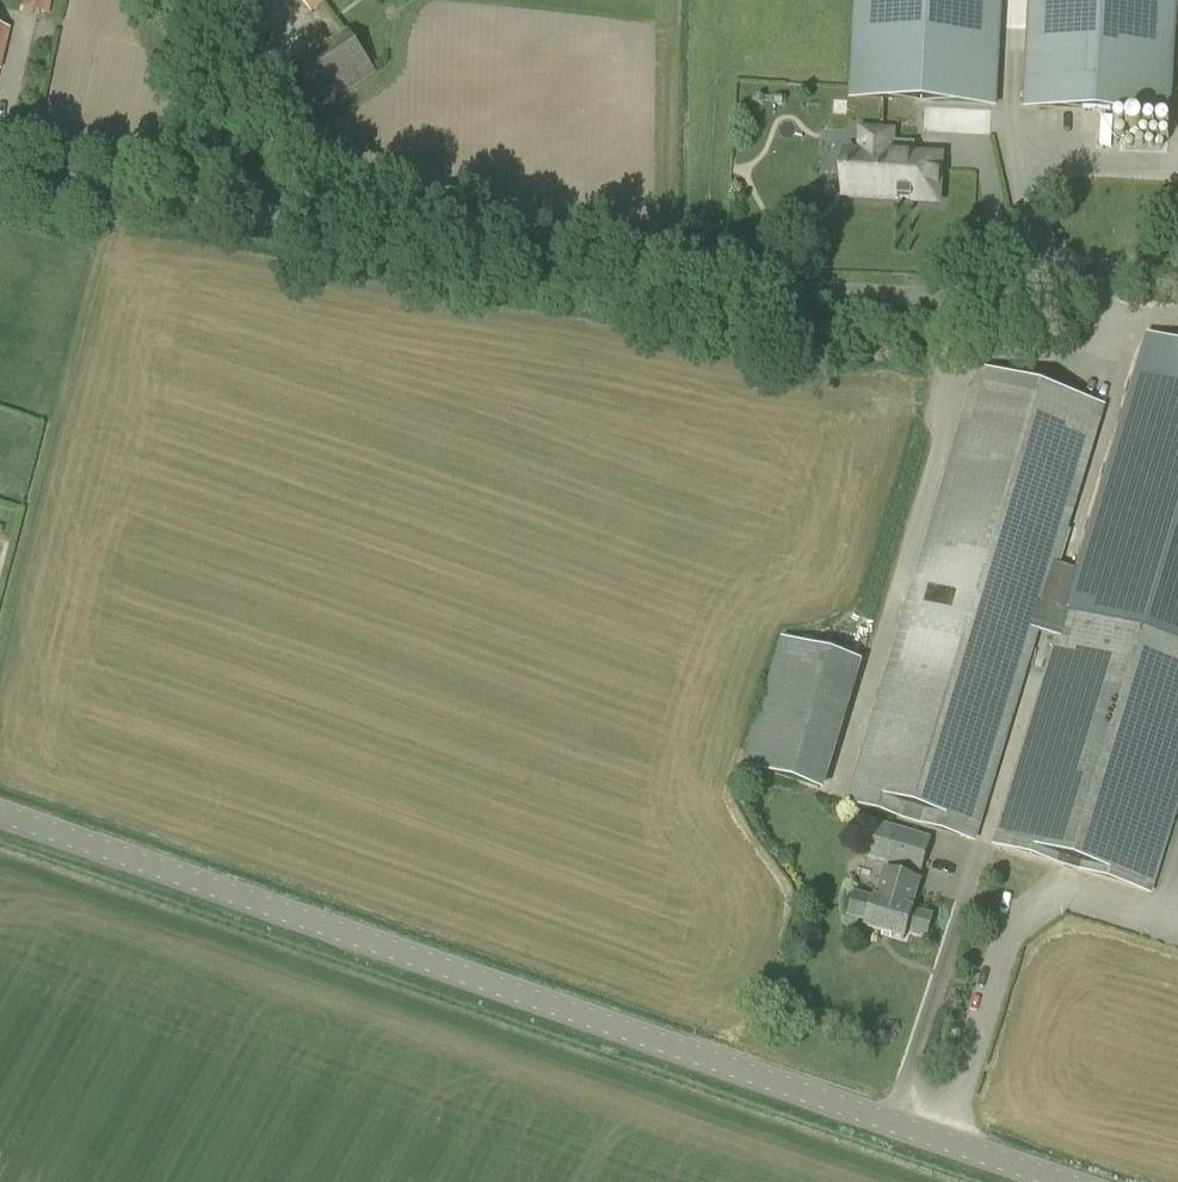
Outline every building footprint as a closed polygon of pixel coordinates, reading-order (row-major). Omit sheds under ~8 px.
[(51,0),(15,0),(15,1),(22,3),(20,9),(48,15),(51,0)] [(332,0),(299,0),(312,16),(332,0)] [(849,100),(918,104),(997,108),(1003,0),(854,0),(849,100)] [(1022,110),(1170,118),(1177,0),(1028,0),(1022,110)] [(330,42),(359,85),(376,74),(347,30),(330,42)] [(862,131),(860,154),(846,154),(844,197),(897,199),(897,200),(898,200),(910,200),(910,201),(912,201),(912,200),(913,200),(913,202),(938,204),(941,156),(914,155),(914,157),(891,156),(891,142),(892,133),(862,131)] [(1057,866),(1150,894),(1177,803),(1177,346),(1148,337),(1065,609),(1047,604),(1038,632),(1059,638),(996,847),(1057,866)] [(980,374),(851,800),(881,810),(975,838),(1038,632),(1047,604),(1105,412),(980,374)] [(823,792),(828,773),(747,749),(742,768),(823,792)] [(837,776),(832,793),(849,798),(854,781),(837,776)] [(921,874),(931,840),(896,830),(886,864),(921,874)] [(911,910),(917,889),(887,880),(881,901),(855,894),(848,918),(867,924),(865,930),(905,941),(907,933),(927,939),(934,917),(911,910)]
